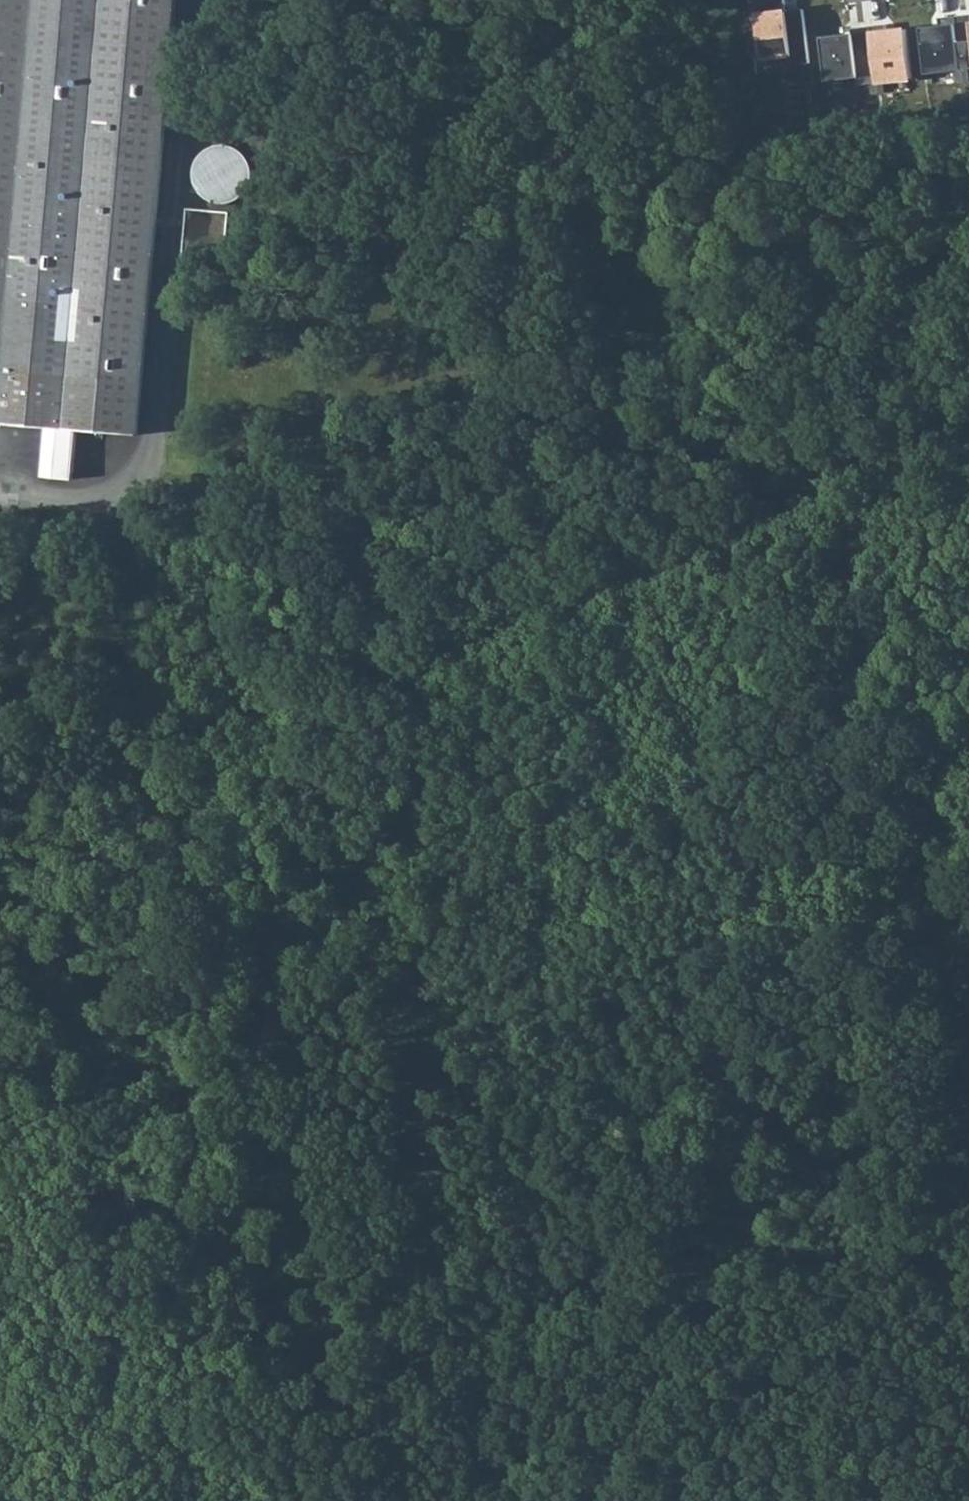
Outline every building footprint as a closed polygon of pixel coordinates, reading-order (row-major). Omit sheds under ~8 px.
[(51,423),(47,477),(73,479),(77,430),(138,435),(178,0),(0,0),(0,418),(51,423)] [(757,5),(755,5),(761,61),(790,57),(791,67),(809,65),(802,11),(786,13),(784,0),(756,0),(757,5)] [(938,20),(939,27),(920,29),(926,76),(968,71),(968,16),(938,20)] [(851,36),(821,39),(826,83),(856,79),(857,86),(911,80),(905,31),(887,33),(886,26),(851,30),(851,36)] [(207,196),(213,201),(212,211),(189,208),(184,259),(227,263),(232,204),(236,203),(240,201),(243,199),(248,195),(252,191),(253,189),(255,185),(256,179),(256,173),(255,167),(254,163),(250,156),(245,152),(242,149),(238,148),(234,146),(230,145),(226,145),(222,146),(218,147),(214,148),(211,150),(207,153),(205,156),(202,159),(200,163),(199,166),(198,168),(197,175),(199,183),(200,187),(202,190),(204,194),(207,196)]
